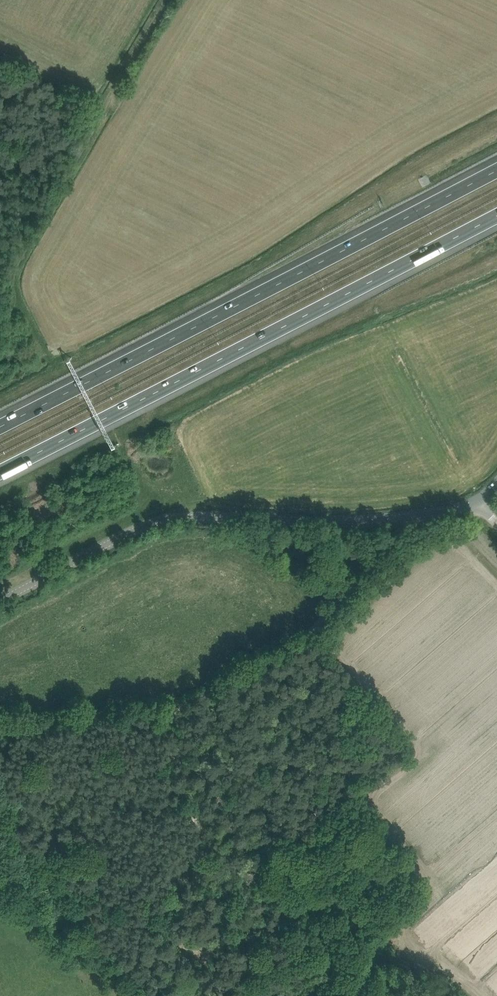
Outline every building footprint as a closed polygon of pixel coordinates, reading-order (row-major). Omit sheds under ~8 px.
[(465,225),(441,236),(444,242),(468,231),(465,225)] [(191,948),(189,960),(207,963),(209,951),(191,948)] [(173,989),(163,987),(162,995),(172,995),(173,989)]
